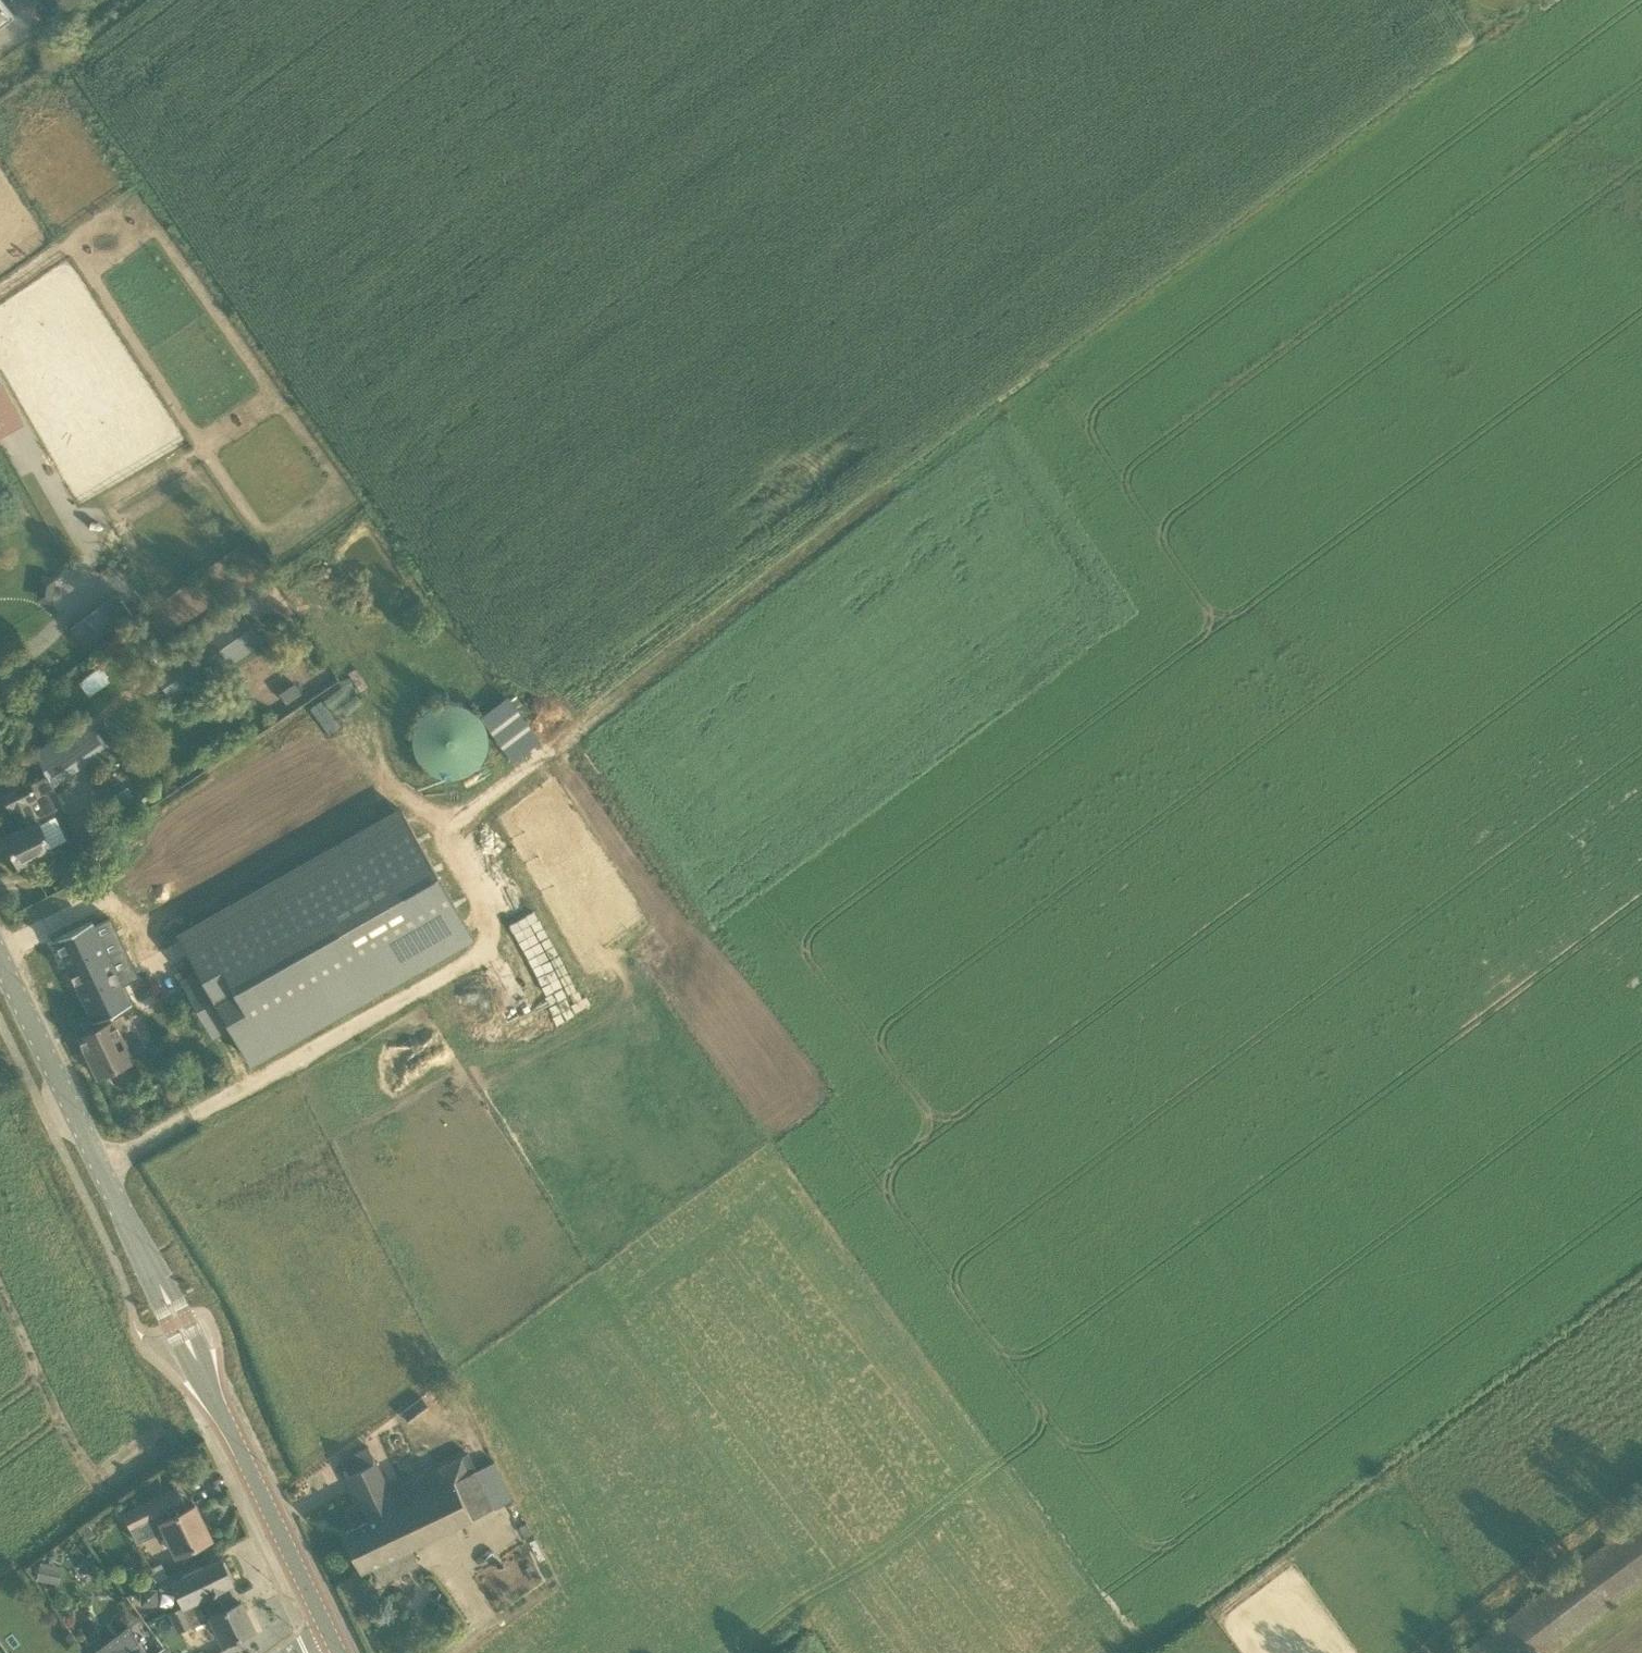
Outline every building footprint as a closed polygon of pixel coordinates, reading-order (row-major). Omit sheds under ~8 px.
[(14,14),(4,0),(0,0),(0,25),(14,14)] [(0,380),(0,438),(24,425),(0,380)] [(243,607),(151,671),(174,703),(262,643),(250,625),(296,592),(279,569),(237,599),(243,607)] [(116,591),(72,626),(89,647),(133,611),(116,591)] [(296,683),(279,694),(286,704),(302,692),(296,683)] [(447,778),(457,778),(464,776),(468,774),(475,769),(482,761),(485,757),(488,749),(489,745),(488,738),(487,731),(486,726),(483,721),(481,717),(478,714),(474,710),(468,707),(462,705),(455,703),(448,703),(439,705),(432,708),(428,710),(424,714),(419,719),(417,723),(414,731),(413,741),(414,750),(417,758),(421,764),(426,769),(433,773),(440,777),(447,778)] [(110,747),(87,716),(34,752),(54,785),(110,747)] [(54,789),(48,775),(30,784),(27,778),(2,790),(11,810),(13,809),(22,828),(5,837),(19,865),(52,847),(37,818),(56,809),(48,792),(54,789)] [(232,1027),(251,1061),(473,935),(402,810),(181,936),(200,970),(181,981),(213,1038),(232,1027)] [(549,999),(574,986),(526,898),(501,912),(549,999)] [(92,919),(55,937),(95,1019),(132,1002),(109,954),(126,947),(111,916),(95,924),(92,919)] [(410,1547),(495,1507),(476,1469),(475,1470),(467,1453),(390,1491),(369,1446),(340,1460),(368,1520),(343,1532),(362,1571),(371,1566),(410,1547)] [(188,1507),(177,1487),(123,1512),(138,1542),(165,1529),(177,1554),(211,1537),(195,1504),(188,1507)] [(1641,1584),(1641,1516),(1459,1652),(1550,1652),(1641,1584)] [(239,1601),(230,1583),(233,1582),(221,1557),(172,1581),(183,1604),(169,1611),(179,1631),(191,1625),(192,1626),(212,1617),(224,1642),(255,1627),(241,1600),(239,1601)] [(158,1587),(141,1587),(142,1603),(158,1603),(158,1587)] [(139,1640),(128,1625),(90,1652),(149,1652),(139,1640)]
